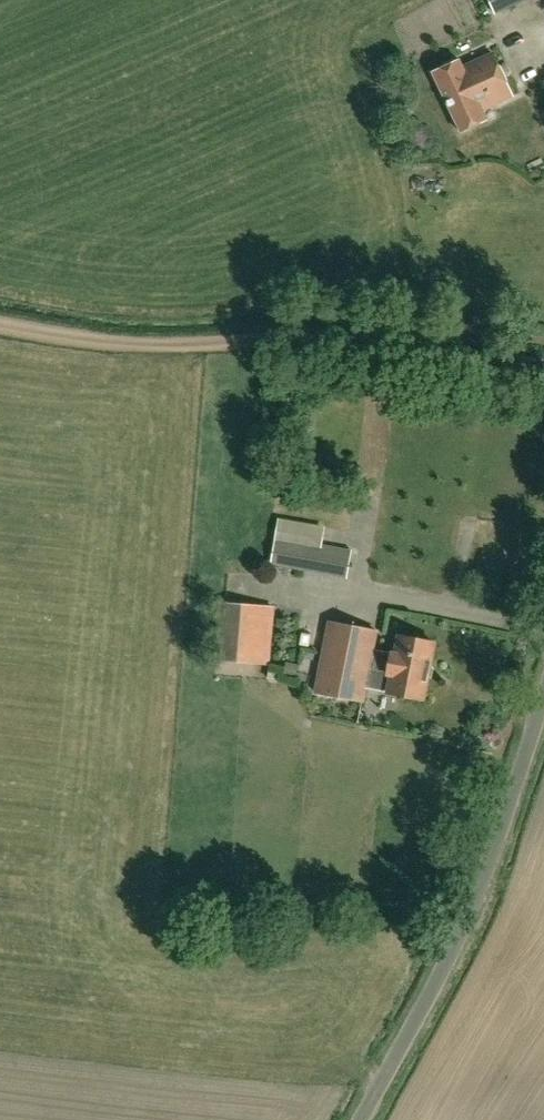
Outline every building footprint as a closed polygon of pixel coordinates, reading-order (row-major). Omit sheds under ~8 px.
[(524,0),(489,0),(495,14),(524,0)] [(512,95),(492,51),(462,65),(459,58),(432,71),(460,131),(487,118),(483,109),(512,95)] [(310,546),(275,540),(271,563),(306,569),(347,576),(352,548),(311,542),(310,546)] [(508,573),(499,570),(496,578),(506,581),(508,573)] [(223,660),(268,663),(273,607),(227,603),(223,660)] [(396,653),(373,648),(377,631),(330,621),(316,691),(363,700),(365,687),(388,691),(388,692),(423,699),(434,642),(399,635),(396,653)] [(285,663),(283,675),(295,677),(297,665),(285,663)] [(279,680),(281,673),(270,670),(268,677),(279,680)]
